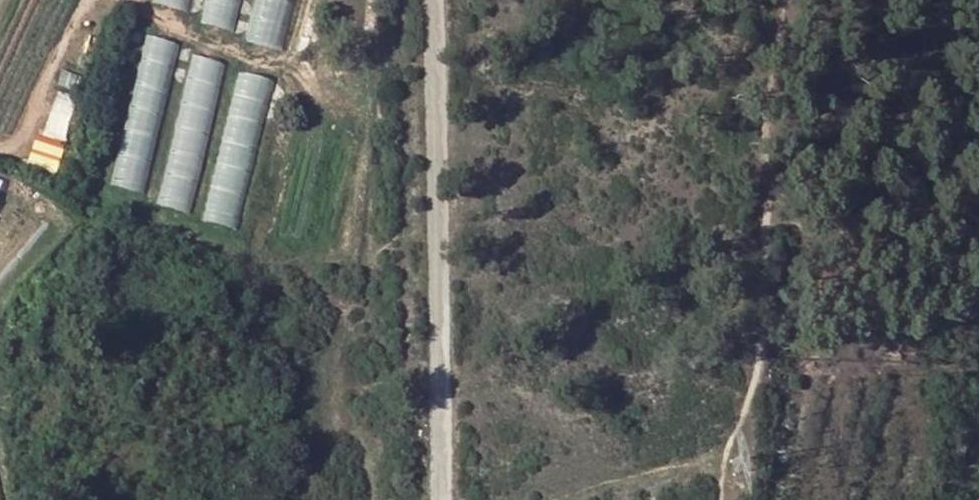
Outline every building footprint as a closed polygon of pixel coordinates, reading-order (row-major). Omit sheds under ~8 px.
[(155,10),(191,17),(195,0),(157,0),(155,10)] [(203,28),(239,36),(247,0),(210,0),(203,28)] [(251,46),(287,54),(299,0),(261,0),(251,46)] [(149,37),(112,188),(148,197),(185,46),(149,37)] [(192,57),(155,208),(191,216),(228,66),(192,57)] [(239,73),(202,224),(238,233),(275,82),(239,73)] [(69,133),(79,97),(61,92),(51,128),(69,133)] [(726,477),(723,464),(710,467),(713,480),(726,477)]
